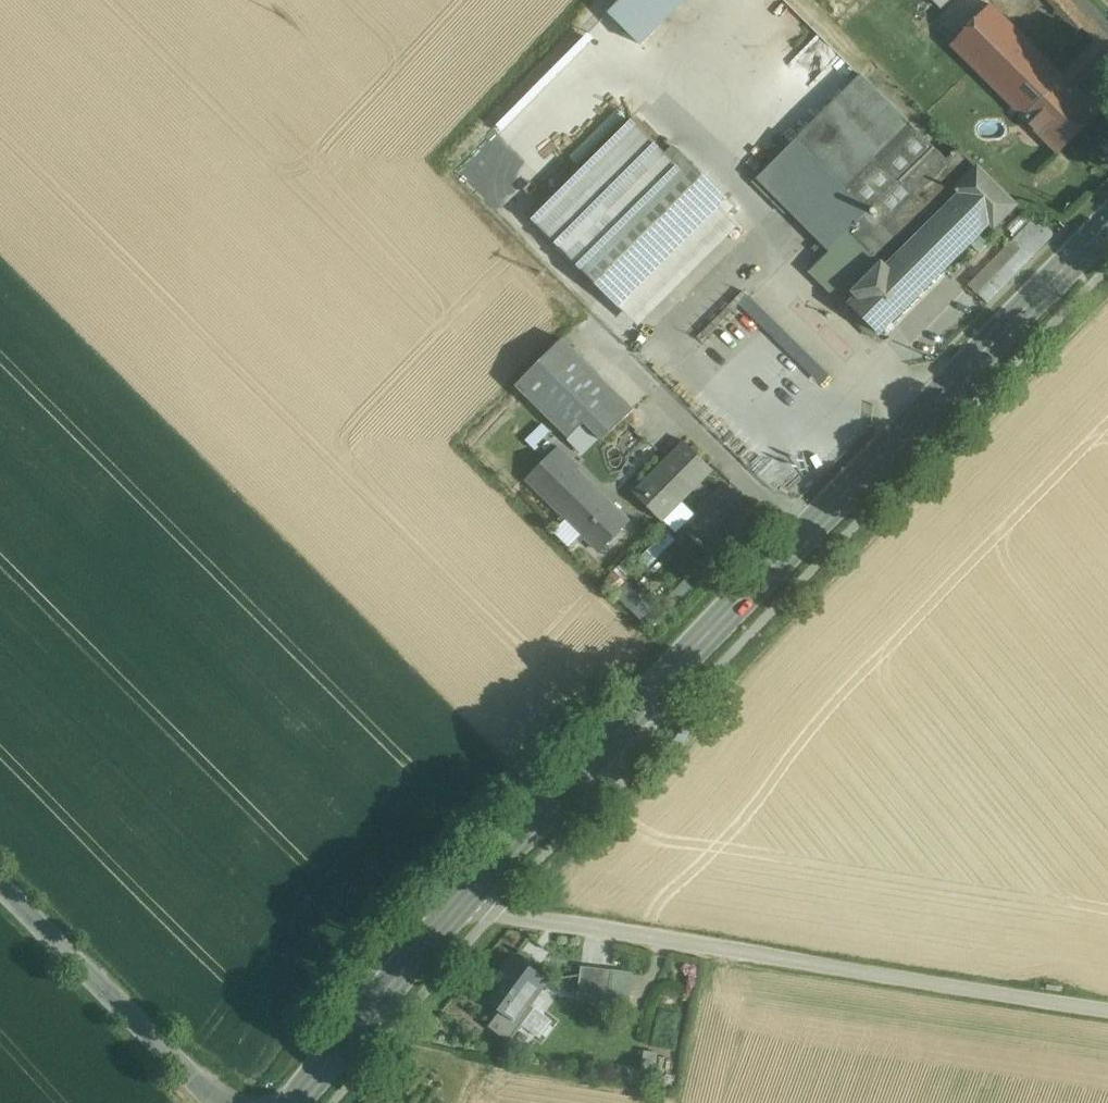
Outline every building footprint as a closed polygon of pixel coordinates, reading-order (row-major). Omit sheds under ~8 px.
[(1087,0),(1057,0),(1096,41),(1063,75),(1078,90),(1107,59),(1107,22),(1087,0)] [(1063,75),(992,5),(952,46),(1058,151),(1100,111),(1078,90),(1063,75)] [(948,161),(862,75),(834,103),(906,176),(901,181),(913,194),(888,218),(875,205),(867,212),(849,231),(878,260),(882,263),(853,292),(859,297),(851,305),(879,333),(990,222),(995,227),(1016,206),(960,150),(948,161)] [(906,176),(834,103),(796,141),(867,212),(875,205),(888,218),(913,194),(901,181),(906,176)] [(632,120),(533,219),(570,255),(668,156),(632,120)] [(867,212),(796,141),(758,178),(830,250),(849,231),(867,212)] [(733,204),(677,147),(668,156),(570,255),(569,256),(625,312),(725,212),(733,204)] [(725,212),(625,312),(638,326),(739,225),(725,212)] [(1031,214),(967,284),(987,302),(1051,232),(1031,214)] [(842,300),(879,263),(851,235),(814,272),(842,300)] [(747,305),(737,296),(697,335),(706,345),(747,305)] [(824,370),(756,303),(746,313),(814,380),(824,370)] [(562,339),(516,385),(534,403),(581,357),(562,339)] [(634,409),(581,357),(534,403),(569,438),(585,422),(603,441),(634,409)] [(541,454),(558,441),(544,422),(526,435),(541,454)] [(685,441),(634,492),(663,521),(714,470),(685,441)] [(629,521),(570,463),(573,460),(560,447),(528,479),(564,515),(561,518),(583,540),(586,537),(599,550),(629,521)] [(514,956),(485,996),(487,997),(481,1006),(490,1013),(497,1004),(517,1019),(527,1004),(545,980),(514,956)] [(612,970),(582,966),(578,998),(608,1002),(612,970)] [(634,972),(612,970),(608,1002),(629,1005),(634,972)] [(551,1021),(527,1004),(517,1019),(540,1036),(551,1021)]
